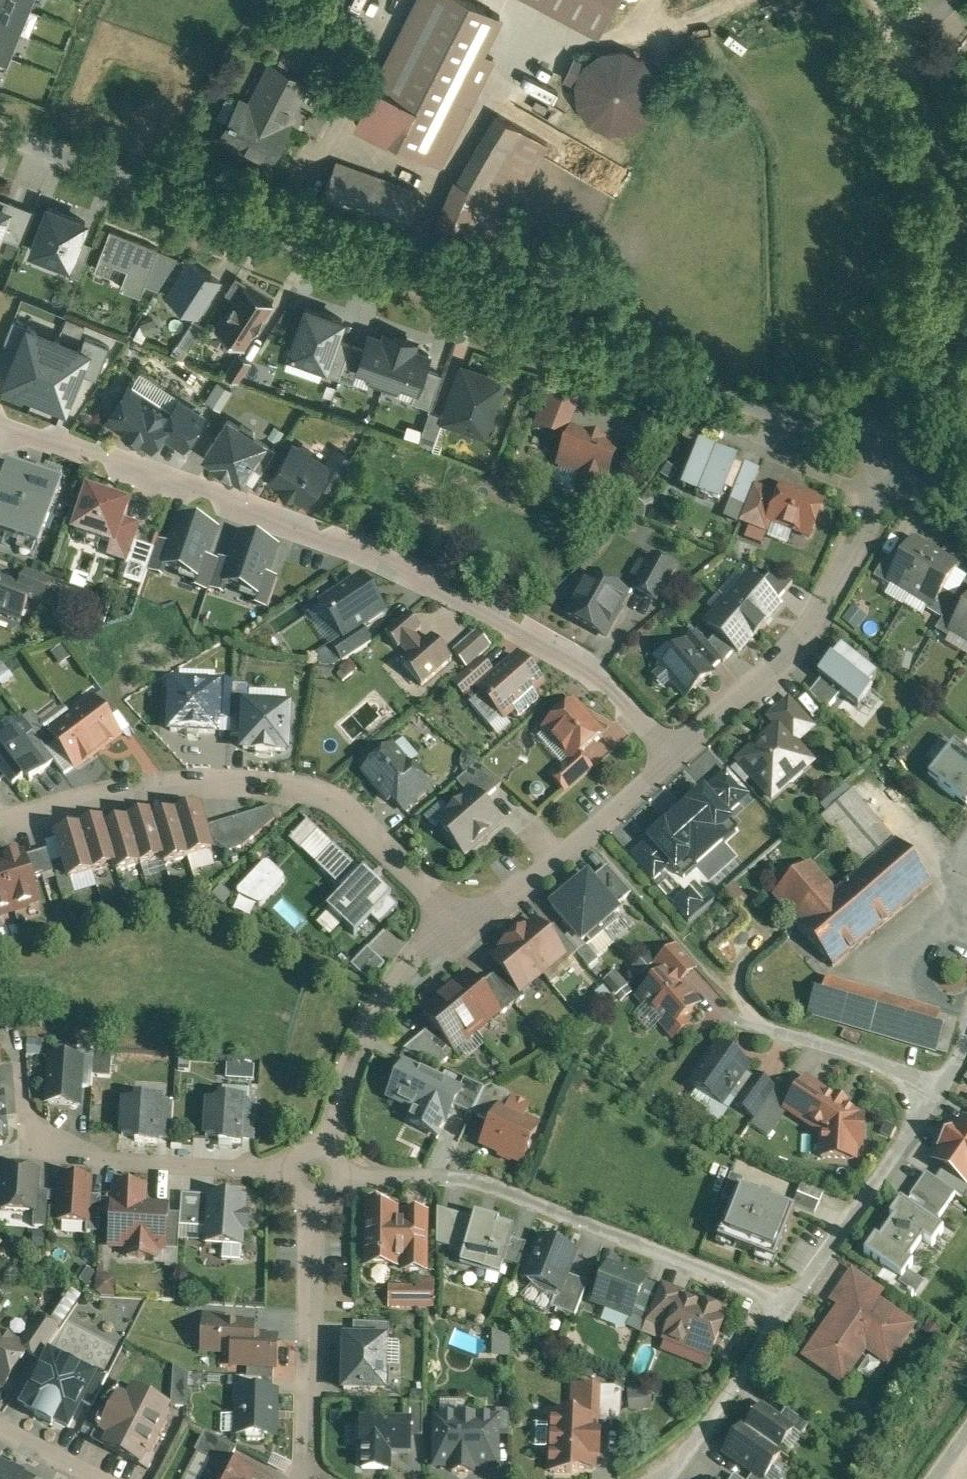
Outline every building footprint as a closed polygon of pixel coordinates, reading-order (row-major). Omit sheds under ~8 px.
[(9,58),(32,0),(0,0),(0,55),(9,58)] [(358,121),(441,163),(494,56),(483,51),(501,15),(471,0),(419,0),(358,121)] [(599,31),(615,0),(539,0),(599,31)] [(284,60),(302,65),(310,42),(292,37),(284,60)] [(318,45),(306,69),(316,75),(328,51),(318,45)] [(625,50),(604,52),(588,63),(576,57),(567,76),(579,81),(581,101),(592,118),(610,127),(631,125),(647,114),(656,95),(654,75),(643,59),(625,50)] [(245,105),(237,120),(232,117),(222,135),(272,161),(290,126),(285,124),(298,97),(293,94),(295,90),(300,93),(307,80),(273,63),(251,106),(240,101),(239,102),(245,105)] [(546,144),(496,114),(455,180),(433,237),(447,242),(490,260),(512,205),(546,144)] [(421,194),(338,164),(322,210),(405,239),(421,194)] [(11,204),(0,233),(0,236),(22,245),(34,213),(11,204)] [(86,222),(49,208),(32,251),(69,265),(86,222)] [(110,230),(94,270),(110,276),(114,265),(128,270),(120,288),(141,296),(146,285),(158,252),(159,250),(110,230)] [(490,260),(447,242),(442,254),(485,272),(490,260)] [(157,289),(178,260),(158,252),(146,285),(157,289)] [(220,281),(192,262),(170,296),(199,314),(220,281)] [(246,285),(217,331),(245,348),(254,334),(255,334),(265,318),(264,317),(274,303),(246,285)] [(329,369),(339,340),(347,320),(308,306),(290,354),(329,369)] [(30,326),(13,320),(5,342),(20,348),(28,328),(29,328),(30,326)] [(194,321),(179,345),(189,351),(204,328),(194,321)] [(29,328),(28,328),(20,348),(6,383),(35,395),(58,340),(29,328)] [(384,339),(370,335),(365,350),(358,369),(359,370),(374,375),(372,381),(384,385),(400,338),(387,333),(384,339)] [(110,346),(86,336),(81,349),(88,351),(79,372),(97,379),(110,346)] [(417,343),(400,338),(384,385),(399,390),(401,384),(417,390),(418,390),(426,369),(430,355),(415,350),(417,343)] [(81,349),(58,340),(35,395),(65,407),(79,372),(88,351),(81,349)] [(340,380),(353,345),(339,340),(329,369),(326,375),(340,380)] [(365,350),(353,345),(340,380),(354,384),(359,370),(358,369),(365,350)] [(240,352),(226,376),(240,381),(253,360),(240,352)] [(443,375),(426,369),(418,390),(417,390),(413,402),(430,408),(429,411),(430,412),(443,375)] [(503,382),(466,369),(458,393),(454,395),(452,400),(454,404),(450,414),(464,419),(462,426),(485,434),(503,382)] [(232,389),(218,381),(207,400),(220,408),(232,389)] [(173,412),(131,385),(126,392),(120,389),(113,390),(106,400),(108,407),(114,411),(109,418),(126,429),(125,431),(138,440),(139,438),(153,446),(162,431),(174,413),(173,412)] [(578,402),(551,391),(537,427),(564,438),(578,402)] [(204,415),(180,400),(173,412),(174,413),(162,431),(184,445),(204,415)] [(431,411),(419,445),(434,451),(446,417),(431,411)] [(238,425),(229,419),(207,455),(216,461),(214,464),(230,475),(232,471),(242,478),(250,465),(265,442),(256,436),(255,431),(244,424),(238,425)] [(283,432),(275,426),(269,436),(277,441),(283,432)] [(588,436),(573,430),(560,464),(582,472),(577,486),(597,494),(603,480),(606,482),(619,448),(605,443),(605,441),(588,434),(588,436)] [(265,442),(250,465),(262,472),(277,450),(265,442)] [(302,445),(297,446),(294,444),(272,479),(284,486),(282,489),(293,496),(295,493),(307,501),(320,480),(329,467),(328,466),(312,456),(311,450),(302,445)] [(737,459),(702,445),(695,462),(691,461),(685,470),(691,472),(689,478),(702,484),(698,495),(720,504),(726,488),(736,492),(746,467),(736,463),(737,459)] [(338,449),(328,466),(329,467),(320,480),(333,488),(352,458),(338,449)] [(736,492),(733,498),(746,503),(748,503),(746,503),(752,487),(754,488),(754,487),(752,487),(759,470),(747,465),(746,467),(736,492)] [(10,467),(0,492),(0,532),(38,546),(61,486),(10,467)] [(779,497),(754,487),(754,488),(748,503),(741,520),(767,531),(771,521),(770,521),(779,497)] [(806,496),(783,487),(779,497),(770,521),(771,521),(811,537),(824,503),(820,502),(818,497),(810,494),(806,496)] [(128,504),(89,491),(75,531),(114,544),(115,544),(123,520),(128,504)] [(213,530),(179,519),(170,546),(164,565),(198,576),(204,558),(213,530)] [(123,520),(115,544),(114,544),(110,554),(127,560),(138,526),(123,520)] [(276,547),(240,534),(224,582),(260,594),(266,575),(276,547)] [(898,564),(889,580),(893,582),(910,593),(909,595),(909,596),(935,554),(912,540),(898,564)] [(157,542),(148,570),(161,574),(164,565),(170,546),(157,542)] [(935,554),(909,596),(910,596),(912,593),(929,604),(933,607),(943,591),(957,567),(935,554)] [(898,564),(886,557),(874,577),(890,587),(893,582),(889,580),(898,564)] [(195,586),(207,590),(208,587),(216,562),(204,558),(198,576),(195,586)] [(675,570),(654,558),(636,590),(625,594),(626,594),(637,590),(657,602),(675,570)] [(208,587),(220,591),(229,563),(217,559),(216,562),(208,587)] [(50,582),(27,573),(22,588),(32,592),(30,597),(42,602),(50,582)] [(257,604),(268,608),(277,579),(266,575),(260,594),(257,604)] [(591,575),(577,599),(575,598),(566,613),(607,636),(615,621),(612,619),(626,594),(625,594),(591,575)] [(793,583),(772,575),(771,575),(759,587),(777,602),(794,584),(793,583)] [(362,577),(323,603),(344,636),(345,637),(362,626),(385,611),(362,577)] [(759,587),(749,578),(728,601),(761,630),(767,623),(766,621),(780,605),(777,602),(759,587)] [(0,580),(0,612),(21,620),(30,597),(32,592),(22,588),(0,580)] [(955,598),(943,591),(933,607),(929,604),(926,609),(943,618),(952,603),(955,598)] [(761,630),(728,601),(708,625),(718,634),(736,650),(739,652),(753,636),(755,637),(761,630)] [(962,609),(962,610),(964,611),(952,630),(953,631),(966,640),(966,601),(962,609)] [(943,618),(936,630),(948,638),(953,631),(952,630),(964,611),(962,610),(962,609),(952,603),(943,618)] [(866,617),(852,607),(843,619),(856,629),(866,617)] [(410,615),(387,635),(399,648),(415,635),(422,628),(410,615)] [(344,636),(333,644),(344,661),(372,642),(362,626),(345,637),(344,636)] [(478,633),(455,652),(467,666),(490,648),(478,633)] [(709,644),(699,633),(687,644),(710,671),(722,661),(709,644)] [(736,650),(718,634),(709,644),(722,661),(724,663),(736,650)] [(433,637),(423,645),(415,635),(401,646),(410,656),(402,663),(422,686),(452,660),(433,637)] [(710,671),(687,644),(661,666),(687,697),(713,674),(710,671)] [(63,646),(54,653),(60,661),(69,655),(63,646)] [(865,662),(847,648),(845,651),(842,648),(833,660),(832,658),(819,674),(842,693),(859,707),(872,691),(868,688),(877,676),(863,665),(865,662)] [(912,656),(900,652),(896,667),(908,671),(912,656)] [(518,656),(496,676),(492,672),(478,684),(482,688),(481,689),(483,691),(503,714),(505,716),(533,691),(542,684),(518,656)] [(482,659),(455,682),(466,694),(478,684),(492,672),(493,671),(482,659)] [(0,666),(0,682),(2,685),(11,679),(1,665),(0,666)] [(842,693),(823,678),(810,694),(826,711),(842,693)] [(234,683),(218,682),(217,688),(218,688),(217,718),(232,719),(233,700),(234,683)] [(217,688),(174,686),(172,731),(216,733),(217,718),(218,688),(217,688)] [(503,714),(483,691),(470,702),(490,725),(503,714)] [(533,691),(514,708),(519,714),(539,697),(533,691)] [(119,712),(104,692),(94,699),(109,720),(119,713),(119,712)] [(109,720),(94,699),(72,716),(98,751),(120,735),(109,720)] [(248,700),(233,700),(232,719),(231,736),(245,736),(246,707),(248,707),(248,700)] [(812,727),(789,701),(771,717),(779,726),(794,743),(795,742),(812,727)] [(575,703),(563,713),(559,713),(554,717),(554,721),(551,724),(560,735),(555,739),(572,758),(573,758),(579,753),(602,733),(575,703)] [(35,713),(25,720),(28,724),(39,739),(50,732),(72,716),(64,706),(42,722),(35,713)] [(248,707),(246,707),(245,736),(244,749),(286,751),(288,709),(248,707)] [(119,712),(119,713),(109,720),(120,735),(130,728),(119,712)] [(98,751),(72,716),(50,732),(58,743),(75,767),(76,768),(98,751)] [(39,739),(28,724),(17,732),(44,769),(55,761),(48,750),(39,739)] [(779,726),(740,760),(772,797),(788,782),(793,781),(801,775),(802,770),(804,769),(797,761),(805,754),(795,742),(794,743),(779,726)] [(17,732),(0,745),(0,746),(3,751),(0,753),(0,767),(6,776),(13,785),(26,775),(31,781),(45,770),(44,769),(17,732)] [(58,743),(50,732),(39,739),(48,750),(58,743)] [(75,767),(58,743),(48,750),(55,761),(65,774),(75,767)] [(928,778),(966,808),(966,807),(966,755),(954,745),(928,778)] [(418,776),(393,747),(364,772),(380,791),(382,789),(389,798),(388,799),(389,800),(393,797),(418,776)] [(572,758),(553,775),(567,791),(592,768),(579,753),(573,758),(572,758)] [(502,784),(478,763),(457,781),(469,795),(472,792),(481,802),(502,784)] [(747,794),(727,772),(710,788),(714,793),(727,807),(729,810),(747,794)] [(418,776),(393,797),(405,810),(429,789),(418,776)] [(691,806),(667,827),(665,826),(651,839),(655,844),(651,848),(664,863),(668,859),(677,869),(690,857),(696,864),(724,839),(718,832),(731,821),(722,811),(727,807),(714,793),(709,797),(704,791),(689,804),(691,806)] [(481,802),(472,792),(469,795),(450,811),(453,814),(441,824),(466,852),(500,823),(481,802)] [(895,840),(855,793),(823,819),(864,867),(895,840)] [(271,807),(250,813),(257,835),(275,820),(271,807)] [(200,810),(176,817),(188,858),(210,851),(212,851),(205,827),(200,810)] [(250,813),(239,817),(247,843),(257,835),(250,813)] [(153,823),(151,817),(128,824),(140,865),(163,859),(164,858),(153,823)] [(176,817),(153,823),(164,858),(163,859),(164,865),(188,858),(176,817)] [(239,817),(228,820),(236,849),(244,846),(247,843),(239,817)] [(228,820),(205,827),(212,851),(210,851),(212,856),(236,849),(228,820)] [(308,820),(290,839),(302,850),(320,831),(308,820)] [(104,824),(80,831),(93,873),(115,866),(116,866),(105,831),(106,830),(104,824)] [(106,830),(105,831),(116,866),(115,866),(117,872),(140,865),(128,824),(106,830)] [(80,831),(57,838),(63,860),(69,880),(70,879),(93,873),(80,831)] [(320,831),(302,850),(314,862),(332,843),(320,831)] [(864,867),(835,891),(811,863),(774,895),(834,966),(932,883),(895,840),(864,867)] [(651,848),(647,844),(635,854),(655,877),(667,866),(664,863),(651,848)] [(362,872),(334,845),(316,864),(345,891),(328,908),(355,934),(372,917),(381,925),(399,907),(390,898),(392,896),(365,869),(362,872)] [(48,850),(25,857),(32,880),(55,873),(52,864),(48,850)] [(12,858),(12,856),(0,860),(0,914),(1,915),(29,907),(29,905),(38,902),(32,880),(25,857),(24,854),(12,858)] [(63,860),(52,864),(55,873),(61,894),(74,891),(70,879),(69,880),(63,860)] [(286,880),(267,861),(237,892),(238,896),(260,907),(286,880)] [(631,894),(607,867),(592,880),(615,908),(631,894)] [(588,876),(552,906),(582,942),(586,938),(591,944),(618,922),(614,916),(618,912),(615,908),(592,880),(588,876)] [(317,922),(329,936),(342,925),(329,911),(317,922)] [(545,934),(536,923),(521,936),(519,934),(513,939),(542,973),(563,957),(563,956),(545,934)] [(576,953),(554,926),(545,934),(563,956),(563,957),(567,962),(577,954),(576,953)] [(388,928),(371,948),(387,961),(404,941),(388,928)] [(542,973),(513,939),(506,944),(508,946),(493,959),(502,970),(518,988),(521,991),(542,973)] [(598,960),(586,945),(576,953),(577,954),(589,968),(598,960)] [(678,945),(654,964),(663,974),(641,995),(641,1000),(645,1005),(651,1006),(662,1018),(661,1023),(674,1038),(689,1025),(683,1019),(699,1005),(682,987),(683,981),(697,968),(678,945)] [(386,964),(368,947),(352,965),(369,981),(386,964)] [(518,988),(502,970),(492,977),(508,995),(518,988)] [(603,981),(615,995),(627,985),(615,970),(603,981)] [(479,988),(469,975),(445,995),(477,1031),(499,1012),(500,1012),(479,988)] [(936,1009),(823,975),(812,1011),(925,1045),(936,1009)] [(492,977),(479,988),(500,1012),(499,1012),(502,1015),(515,1004),(508,995),(492,977)] [(518,988),(508,995),(515,1004),(516,1004),(526,996),(521,991),(518,988)] [(445,995),(422,1014),(433,1026),(426,1032),(448,1060),(458,1052),(455,1049),(477,1031),(445,995)] [(426,1032),(404,1050),(440,1067),(448,1060),(426,1032)] [(27,1051),(51,1055),(52,1046),(29,1042),(27,1051)] [(750,1066),(718,1044),(691,1083),(714,1100),(722,1106),(729,1096),(736,1101),(753,1077),(746,1072),(750,1066)] [(95,1052),(78,1051),(78,1060),(81,1060),(80,1087),(93,1088),(93,1076),(95,1053),(95,1052)] [(113,1055),(95,1053),(93,1076),(111,1077),(113,1055)] [(78,1060),(52,1058),(49,1103),(78,1105),(80,1087),(81,1060),(78,1060)] [(227,1079),(255,1080),(255,1064),(227,1064),(227,1079)] [(459,1091),(405,1065),(394,1090),(419,1102),(409,1122),(439,1136),(453,1106),(460,1091),(459,1091)] [(775,1088),(755,1074),(753,1077),(736,1101),(734,1104),(754,1118),(754,1117),(756,1118),(776,1090),(774,1089),(775,1088)] [(823,1089),(807,1079),(787,1109),(823,1133),(822,1157),(855,1159),(856,1145),(862,1146),(864,1118),(857,1118),(858,1116),(845,1107),(847,1105),(837,1098),(835,1100),(821,1091),(823,1089)] [(464,1080),(459,1091),(460,1091),(453,1106),(472,1115),(472,1114),(484,1089),(464,1080)] [(512,1096),(491,1085),(484,1089),(472,1114),(493,1123),(500,1109),(505,1111),(512,1096)] [(714,1100),(699,1089),(692,1098),(708,1109),(714,1100)] [(160,1100),(139,1098),(138,1104),(125,1103),(123,1134),(136,1135),(136,1141),(158,1142),(158,1137),(160,1101),(160,1100)] [(222,1104),(209,1103),(207,1134),(220,1135),(220,1141),(242,1142),(242,1137),(244,1102),(244,1100),(223,1099),(222,1104)] [(174,1102),(160,1101),(158,1137),(172,1138),(174,1102)] [(258,1103),(244,1102),(242,1137),(256,1138),(258,1103)] [(505,1111),(500,1109),(493,1123),(484,1144),(499,1151),(501,1156),(511,1161),(517,1159),(522,1161),(532,1140),(528,1139),(534,1126),(505,1111)] [(962,1118),(931,1161),(943,1169),(966,1186),(966,1122),(962,1118)] [(964,1199),(966,1195),(966,1186),(943,1169),(936,1179),(964,1199)] [(38,1172),(5,1170),(2,1210),(34,1212),(35,1212),(37,1191),(38,1172)] [(955,1196),(926,1175),(911,1197),(940,1217),(955,1196)] [(91,1179),(62,1177),(59,1222),(87,1224),(88,1224),(90,1195),(91,1179)] [(727,1202),(739,1207),(743,1198),(746,1199),(753,1184),(737,1178),(727,1202)] [(801,1183),(793,1205),(815,1214),(824,1192),(801,1183)] [(146,1187),(116,1185),(115,1203),(114,1203),(111,1245),(128,1246),(128,1256),(155,1258),(156,1248),(165,1249),(167,1213),(168,1207),(145,1205),(146,1187)] [(49,1192),(37,1191),(35,1212),(34,1212),(34,1227),(47,1227),(49,1192)] [(206,1195),(183,1194),(181,1214),(180,1226),(208,1228),(210,1200),(206,1200),(206,1195)] [(102,1196),(90,1195),(88,1224),(87,1224),(87,1231),(100,1232),(102,1196)] [(246,1198),(220,1196),(220,1201),(210,1200),(208,1228),(207,1243),(224,1245),(242,1246),(243,1230),(248,1231),(250,1215),(245,1214),(246,1198)] [(739,1207),(726,1242),(776,1261),(793,1217),(746,1199),(743,1198),(739,1207)] [(944,1231),(901,1201),(890,1217),(894,1220),(880,1240),(876,1238),(865,1254),(902,1280),(913,1264),(909,1261),(924,1241),(933,1247),(944,1231)] [(397,1210),(387,1210),(387,1204),(369,1203),(368,1266),(396,1266),(396,1260),(406,1260),(405,1270),(425,1271),(426,1214),(423,1214),(423,1216),(425,1216),(425,1222),(397,1222),(397,1210)] [(461,1215),(438,1209),(437,1244),(451,1248),(461,1215)] [(181,1214),(167,1213),(165,1249),(179,1250),(180,1226),(181,1214)] [(499,1222),(476,1216),(475,1219),(461,1215),(451,1248),(450,1251),(464,1255),(462,1261),(487,1268),(488,1262),(504,1267),(506,1262),(512,1239),(515,1229),(498,1224),(499,1222)] [(527,1243),(512,1239),(506,1262),(518,1265),(527,1243)] [(575,1252),(541,1239),(526,1278),(527,1278),(533,1285),(540,1291),(549,1296),(549,1295),(555,1298),(557,1298),(566,1274),(575,1252)] [(242,1246),(224,1245),(223,1259),(241,1260),(242,1246)] [(646,1280),(608,1265),(594,1301),(632,1316),(632,1314),(637,1303),(645,1281),(646,1280)] [(589,1283),(566,1274),(557,1298),(555,1298),(552,1307),(575,1316),(589,1283)] [(853,1275),(835,1301),(843,1306),(862,1319),(874,1301),(879,1293),(853,1275)] [(88,1293),(115,1294),(115,1276),(89,1276),(88,1293)] [(433,1280),(422,1280),(421,1304),(432,1305),(433,1280)] [(660,1286),(645,1281),(637,1303),(651,1308),(660,1286)] [(684,1295),(661,1286),(651,1308),(647,1319),(669,1328),(681,1299),(682,1300),(684,1295)] [(51,1320),(60,1326),(81,1295),(71,1288),(51,1320)] [(682,1300),(681,1299),(669,1328),(668,1333),(689,1342),(687,1347),(710,1356),(726,1317),(722,1316),(724,1311),(714,1307),(713,1312),(682,1300)] [(843,1306),(808,1356),(842,1380),(866,1346),(887,1361),(911,1327),(874,1301),(862,1319),(843,1306)] [(651,1308),(637,1303),(632,1314),(647,1320),(647,1319),(651,1308)] [(223,1313),(206,1312),(205,1322),(223,1323),(223,1313)] [(647,1320),(632,1314),(632,1316),(628,1325),(643,1331),(647,1320)] [(60,1329),(40,1316),(20,1345),(28,1350),(28,1351),(39,1359),(60,1329)] [(223,1323),(205,1322),(204,1350),(234,1352),(233,1364),(248,1365),(274,1367),(275,1367),(277,1339),(253,1337),(254,1325),(223,1323)] [(4,1386),(28,1351),(28,1350),(20,1345),(15,1341),(14,1335),(9,1331),(4,1333),(0,1331),(0,1383),(4,1386)] [(493,1356),(509,1356),(510,1334),(493,1333),(493,1356)] [(385,1343),(345,1342),(345,1391),(385,1391),(385,1343)] [(44,1381),(40,1379),(32,1391),(25,1388),(19,1400),(26,1404),(25,1405),(69,1428),(82,1402),(83,1401),(79,1399),(95,1369),(94,1369),(59,1351),(44,1381)] [(190,1373),(174,1365),(172,1406),(187,1407),(190,1373)] [(274,1367),(248,1365),(247,1377),(274,1378),(274,1367)] [(109,1375),(94,1368),(94,1369),(95,1369),(79,1399),(83,1401),(82,1402),(93,1407),(109,1375)] [(247,1377),(240,1376),(239,1391),(273,1392),(274,1378),(247,1377)] [(615,1387),(574,1385),(573,1414),(575,1414),(575,1418),(591,1418),(591,1411),(596,1406),(596,1400),(622,1401),(623,1390),(615,1387)] [(129,1401),(115,1394),(97,1430),(110,1437),(105,1447),(148,1469),(155,1457),(151,1455),(168,1421),(165,1420),(170,1409),(134,1391),(129,1401)] [(273,1392),(239,1391),(238,1434),(247,1434),(247,1440),(265,1441),(265,1435),(274,1435),(275,1392),(273,1392)] [(423,1405),(405,1404),(405,1421),(410,1421),(423,1421),(423,1405)] [(779,1419),(762,1407),(747,1429),(744,1426),(744,1427),(781,1453),(782,1453),(779,1450),(793,1430),(793,1429),(779,1419)] [(810,1425),(787,1409),(779,1419),(793,1429),(793,1430),(802,1436),(810,1425)] [(575,1418),(575,1414),(573,1414),(554,1413),(552,1448),(551,1472),(573,1473),(578,1468),(593,1469),(594,1455),(600,1455),(601,1433),(595,1433),(595,1419),(591,1418),(575,1418)] [(436,1417),(435,1466),(452,1467),(452,1473),(472,1473),(473,1466),(496,1467),(498,1419),(436,1417)] [(405,1421),(362,1420),(362,1448),(410,1449),(410,1421),(405,1421)] [(553,1424),(537,1423),(536,1447),(552,1448),(553,1424)] [(744,1427),(725,1453),(754,1473),(763,1478),(764,1478),(781,1453),(744,1427)] [(238,1448),(205,1431),(195,1451),(215,1461),(217,1457),(229,1463),(238,1448)] [(217,1457),(215,1461),(206,1478),(252,1478),(253,1476),(229,1463),(217,1457)] [(23,1474),(20,1475),(13,1472),(12,1469),(0,1463),(0,1478),(32,1478),(23,1474)]
